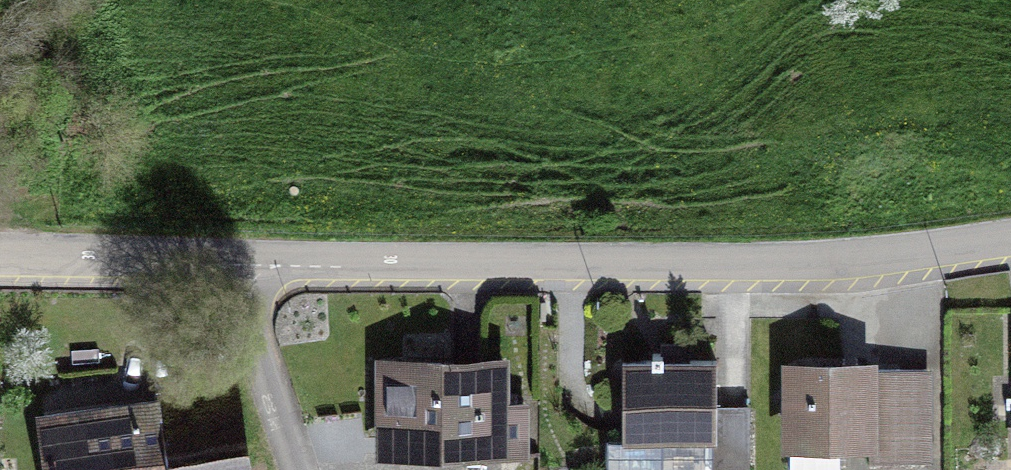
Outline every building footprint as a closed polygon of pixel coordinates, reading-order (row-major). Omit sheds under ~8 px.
[(749,350),(714,350),(714,363),(714,410),(749,410),(749,350)] [(624,436),(607,436),(606,469),(662,469),(662,437),(712,437),(712,469),(748,469),(749,410),(714,410),(714,363),(624,363),(624,436)] [(503,367),(382,365),(380,450),(525,452),(525,410),(503,410),(503,367)] [(791,373),(791,469),(836,469),(836,445),(879,445),(879,462),(924,461),(923,372),(791,373)] [(44,422),(50,469),(242,469),(232,378),(187,383),(190,406),(44,422)]
